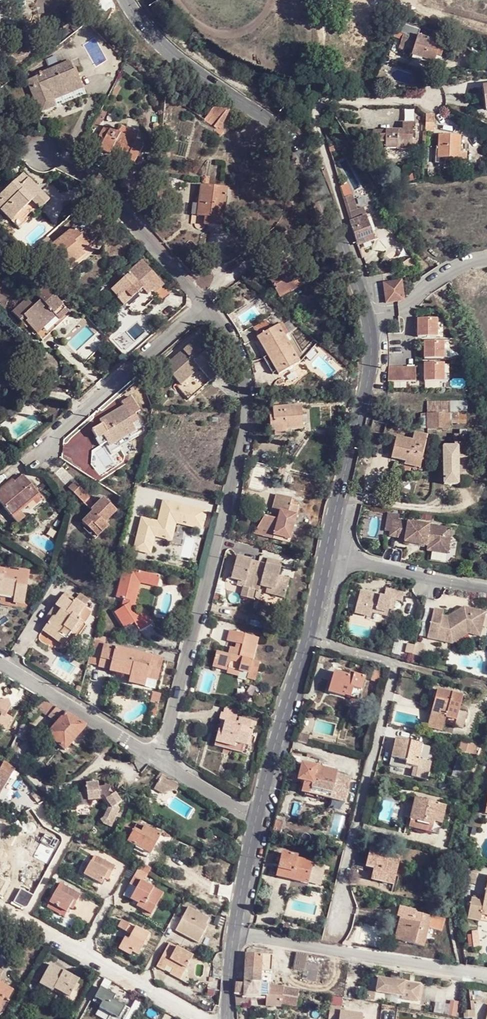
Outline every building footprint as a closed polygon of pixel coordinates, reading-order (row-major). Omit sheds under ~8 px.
[(399,50),(412,54),(423,57),(422,60),(434,64),(437,56),(441,58),(445,45),(404,32),(399,50)] [(154,59),(143,52),(139,57),(150,64),(154,59)] [(39,77),(32,79),(35,87),(28,89),(33,103),(35,103),(39,114),(54,109),(52,104),(53,103),(81,91),(74,72),(72,73),(68,64),(38,75),(39,77)] [(35,87),(32,79),(25,82),(28,89),(35,87)] [(217,128),(227,111),(212,108),(204,122),(214,129),(214,132),(221,137),(223,133),(217,128)] [(427,116),(426,115),(425,133),(435,132),(436,115),(434,116),(432,116),(430,116),(428,116),(427,116)] [(255,125),(250,123),(240,133),(248,146),(263,131),(260,128),(255,125)] [(385,131),(379,131),(379,143),(374,143),(374,151),(379,158),(386,158),(385,149),(412,149),(413,132),(415,132),(415,125),(402,124),(402,132),(397,132),(385,133),(385,131)] [(127,161),(128,160),(137,144),(106,126),(99,138),(105,141),(100,149),(110,155),(111,152),(127,161)] [(439,136),(439,147),(438,159),(445,159),(446,163),(466,164),(467,154),(460,153),(461,137),(439,136)] [(137,144),(128,160),(135,164),(144,148),(137,144)] [(438,159),(439,147),(437,148),(436,163),(446,163),(445,159),(438,159)] [(24,174),(16,182),(20,186),(28,179),(24,174)] [(16,182),(0,197),(0,211),(18,230),(28,222),(26,219),(32,214),(33,216),(49,202),(28,179),(20,186),(16,182)] [(228,190),(202,185),(198,216),(206,217),(204,225),(223,228),(228,190)] [(348,187),(341,189),(348,214),(356,212),(348,187)] [(45,210),(57,223),(75,204),(63,192),(45,210)] [(368,218),(350,224),(358,247),(375,241),(368,218)] [(54,246),(52,248),(68,268),(84,255),(82,252),(89,247),(74,229),(54,246)] [(47,238),(37,248),(43,255),(52,248),(54,246),(47,238)] [(84,255),(68,268),(72,272),(94,253),(89,246),(89,247),(82,252),(84,255)] [(286,259),(265,271),(279,297),(290,291),(291,293),(302,287),(286,259)] [(125,308),(140,295),(138,291),(141,288),(144,291),(149,298),(154,294),(163,286),(143,263),(129,275),(130,276),(114,291),(121,300),(119,302),(125,308)] [(38,297),(48,289),(40,280),(30,289),(38,297)] [(401,282),(383,285),(386,305),(400,303),(403,298),(401,282)] [(163,286),(154,294),(156,297),(166,289),(163,286)] [(70,312),(48,289),(38,297),(41,301),(35,307),(29,300),(14,313),(25,325),(27,323),(31,328),(36,333),(55,315),(58,319),(61,321),(70,312)] [(55,315),(36,333),(39,337),(58,319),(55,315)] [(437,320),(418,320),(418,338),(437,338),(437,320)] [(252,329),(257,338),(270,330),(265,323),(252,329)] [(270,330),(257,338),(256,338),(259,341),(277,373),(278,375),(300,363),(278,326),(270,330)] [(164,367),(181,386),(199,369),(210,382),(221,372),(205,353),(211,347),(201,334),(164,367)] [(277,373),(259,341),(255,344),(272,375),(277,373)] [(443,342),(424,342),(424,360),(443,360),(443,342)] [(443,365),(424,365),(425,383),(443,383),(443,365)] [(416,368),(389,368),(388,383),(416,383),(416,368)] [(199,369),(181,386),(179,388),(189,400),(210,382),(199,369)] [(428,401),(429,389),(421,388),(419,428),(427,429),(428,414),(428,401)] [(428,401),(467,403),(468,392),(429,389),(428,401)] [(467,409),(467,403),(428,401),(428,414),(449,415),(457,415),(457,412),(460,412),(461,415),(467,415),(467,409)] [(105,426),(103,423),(92,429),(98,440),(97,440),(101,448),(108,444),(110,446),(136,430),(130,421),(133,419),(125,406),(105,418),(109,423),(105,426)] [(286,407),(272,408),(271,408),(272,417),(269,417),(270,431),(302,429),(301,407),(286,407)] [(428,414),(427,429),(438,429),(449,430),(449,425),(449,415),(428,414)] [(449,415),(449,425),(467,425),(467,415),(461,415),(457,415),(449,415)] [(427,435),(414,432),(412,441),(396,437),(390,460),(398,462),(405,463),(405,466),(419,470),(427,435)] [(458,458),(468,458),(468,434),(455,434),(455,447),(444,447),(445,485),(459,485),(459,476),(458,458)] [(468,475),(468,458),(458,458),(459,476),(468,475)] [(2,489),(0,491),(0,502),(12,517),(40,494),(34,486),(32,487),(22,477),(16,482),(4,492),(2,489)] [(1,488),(2,489),(4,492),(16,482),(13,479),(1,488)] [(86,494),(74,482),(68,488),(80,500),(86,494)] [(275,497),(271,515),(278,517),(276,523),(269,521),(264,519),(257,531),(274,535),(284,538),(282,543),(289,545),(298,509),(290,507),(291,502),(275,497)] [(81,523),(85,528),(91,534),(96,529),(102,535),(108,528),(107,525),(117,514),(102,499),(91,511),(92,512),(81,523)] [(202,530),(207,508),(161,499),(157,520),(139,516),(132,550),(150,554),(154,537),(172,541),(175,524),(202,530)] [(278,517),(271,515),(269,521),(276,523),(278,517)] [(444,528),(390,520),(387,537),(403,540),(402,543),(426,546),(425,551),(446,554),(448,536),(443,536),(444,528)] [(91,534),(85,528),(83,530),(95,541),(97,540),(91,534)] [(91,534),(97,540),(102,535),(96,529),(91,534)] [(274,535),(257,531),(254,536),(272,541),(274,535)] [(272,541),(282,543),(284,538),(274,535),(272,541)] [(231,580),(237,582),(244,584),(242,589),(240,598),(248,600),(250,591),(264,594),(265,589),(273,590),(272,596),(284,599),(288,583),(278,581),(279,577),(280,569),(266,566),(265,570),(249,566),(251,561),(236,557),(231,580)] [(16,591),(16,597),(15,602),(26,604),(32,570),(21,569),(21,571),(0,568),(0,589),(16,591)] [(136,613),(134,608),(129,602),(134,583),(140,585),(145,586),(148,574),(123,568),(116,598),(123,600),(121,609),(114,613),(124,629),(134,623),(138,631),(151,623),(144,609),(136,613)] [(148,574),(145,586),(157,588),(159,576),(148,574)] [(129,602),(134,608),(140,585),(134,583),(129,602)] [(359,591),(353,612),(369,616),(371,612),(385,616),(387,609),(390,599),(395,601),(401,602),(403,594),(385,589),(383,597),(359,591)] [(65,591),(51,610),(58,614),(54,619),(52,618),(49,621),(41,633),(55,642),(59,637),(65,643),(70,636),(80,621),(78,619),(84,609),(86,606),(85,605),(77,600),(65,591)] [(77,600),(85,605),(89,599),(81,594),(77,600)] [(432,609),(426,638),(451,644),(471,632),(470,630),(476,625),(484,626),(486,612),(486,611),(465,607),(445,617),(440,616),(442,611),(432,609)] [(84,609),(78,619),(80,621),(84,624),(91,614),(84,609)] [(58,614),(51,610),(46,619),(49,621),(52,618),(54,619),(58,614)] [(80,621),(70,636),(75,638),(84,624),(80,621)] [(470,630),(471,632),(482,635),(484,626),(476,625),(470,630)] [(215,652),(212,664),(227,668),(226,671),(237,674),(238,671),(248,674),(247,679),(253,681),(258,662),(252,661),(257,639),(229,632),(226,642),(235,644),(234,650),(233,654),(228,655),(215,652)] [(59,637),(55,642),(62,648),(65,643),(59,637)] [(99,667),(104,645),(105,643),(94,641),(88,664),(99,667)] [(104,645),(99,668),(110,671),(109,673),(130,678),(128,685),(146,689),(154,658),(104,645)] [(154,658),(148,680),(159,683),(165,660),(154,658)] [(361,691),(365,678),(354,675),(353,679),(334,672),(328,692),(344,697),(345,695),(351,697),(354,688),(361,691)] [(457,722),(460,712),(463,698),(437,691),(431,715),(456,721),(457,722)] [(162,697),(155,695),(152,705),(155,706),(154,712),(158,713),(162,697)] [(14,708),(12,698),(3,700),(1,704),(0,703),(0,711),(3,713),(0,718),(0,723),(9,729),(15,717),(10,714),(14,708)] [(46,702),(41,699),(33,707),(38,710),(46,702)] [(226,701),(223,712),(237,715),(240,705),(226,701)] [(38,710),(40,711),(49,717),(56,708),(46,702),(38,710)] [(25,716),(24,718),(32,722),(40,711),(38,710),(33,707),(25,716)] [(57,722),(65,714),(56,708),(49,717),(57,722)] [(219,720),(221,721),(225,722),(235,724),(237,715),(223,712),(222,711),(219,720)] [(466,713),(460,712),(457,722),(456,721),(455,727),(463,729),(466,713)] [(87,726),(74,719),(65,713),(65,714),(57,722),(47,734),(65,751),(86,727),(87,726)] [(252,719),(237,715),(235,724),(250,728),(252,719)] [(250,728),(235,724),(225,722),(222,731),(218,730),(215,742),(234,747),(235,743),(245,745),(250,728)] [(21,724),(8,751),(16,756),(29,728),(21,724)] [(250,728),(245,745),(249,747),(254,729),(250,728)] [(401,751),(404,740),(396,738),(394,749),(401,751)] [(423,744),(404,740),(401,751),(394,749),(391,763),(404,766),(417,769),(415,775),(424,777),(428,762),(420,760),(421,756),(420,755),(423,744)] [(460,740),(458,750),(475,754),(477,744),(460,740)] [(234,747),(215,742),(214,746),(243,754),(245,745),(235,743),(234,747)] [(4,761),(0,768),(0,796),(14,768),(4,761)] [(338,773),(302,764),(298,780),(304,782),(302,792),(331,800),(337,776),(338,773)] [(351,780),(337,776),(331,800),(345,804),(351,780)] [(97,781),(84,783),(87,802),(102,800),(105,825),(117,824),(114,803),(118,802),(117,793),(109,794),(108,785),(98,786),(97,781)] [(19,789),(13,786),(4,803),(15,809),(25,789),(20,787),(19,789)] [(443,824),(447,806),(417,800),(410,827),(432,833),(435,822),(443,824)] [(127,842),(136,847),(149,854),(151,855),(161,836),(145,827),(141,834),(134,829),(127,842)] [(69,836),(57,828),(54,834),(66,841),(69,836)] [(149,854),(136,847),(134,851),(147,858),(149,854)] [(395,886),(402,857),(372,850),(367,867),(375,869),(373,880),(395,886)] [(266,854),(264,862),(272,864),(274,855),(266,854)] [(281,854),(278,869),(293,872),(291,880),(309,884),(313,863),(298,860),(298,857),(281,854)] [(108,872),(111,874),(115,867),(98,857),(93,864),(90,863),(84,874),(101,884),(104,879),(108,872)] [(293,872),(278,869),(276,876),(291,880),(293,872)] [(134,877),(130,885),(136,888),(132,897),(139,901),(137,903),(136,906),(144,910),(151,914),(160,898),(151,893),(154,888),(144,882),(138,879),(134,877)] [(66,912),(69,907),(73,899),(78,901),(81,894),(64,885),(60,891),(56,889),(49,903),(66,912)] [(136,888),(130,885),(124,895),(137,903),(139,901),(132,897),(136,888)] [(162,893),(154,888),(151,893),(160,898),(162,893)] [(485,901),(473,899),(469,918),(483,921),(484,914),(486,915),(486,888),(485,901)] [(73,899),(69,907),(74,909),(78,901),(73,899)] [(401,918),(395,940),(424,948),(430,929),(442,932),(445,921),(414,912),(414,911),(399,907),(397,917),(401,918)] [(209,920),(189,908),(176,931),(198,944),(208,927),(205,926),(209,920)] [(151,914),(144,910),(141,914),(149,918),(151,914)] [(390,938),(395,940),(401,918),(397,917),(390,938)] [(118,927),(131,934),(135,936),(132,941),(128,939),(125,937),(118,948),(130,955),(132,952),(138,955),(148,935),(122,921),(118,927)] [(480,931),(474,933),(474,937),(476,949),(477,950),(483,948),(480,931)] [(167,965),(173,969),(184,974),(193,957),(170,943),(157,966),(164,970),(167,965)] [(246,954),(246,983),(260,983),(261,962),(261,955),(246,954)] [(272,955),(261,955),(261,962),(261,967),(271,968),(272,955)] [(307,957),(296,955),(293,971),(304,973),(306,963),(307,957)] [(320,966),(306,963),(304,973),(303,980),(316,983),(320,966)] [(56,972),(49,967),(41,982),(69,997),(79,978),(72,974),(71,976),(59,969),(58,969),(58,970),(56,972)] [(0,969),(0,1005),(4,998),(7,1000),(12,990),(3,985),(6,980),(0,977),(3,971),(0,969)] [(184,974),(173,969),(171,974),(180,980),(184,974)] [(418,1004),(421,986),(379,979),(376,994),(403,998),(402,1000),(418,1004)] [(235,982),(234,992),(260,990),(260,983),(246,983),(246,984),(235,982)] [(281,994),(281,989),(267,990),(267,994),(267,1005),(282,1004),(281,994)] [(267,994),(267,990),(260,990),(234,992),(236,1006),(250,1005),(249,997),(259,997),(259,995),(267,994)] [(376,994),(368,993),(367,1000),(375,1001),(376,994)] [(330,1005),(328,1018),(362,1018),(363,1013),(341,1011),(341,1007),(330,1005)] [(382,1009),(380,1018),(441,1018),(382,1009)]
